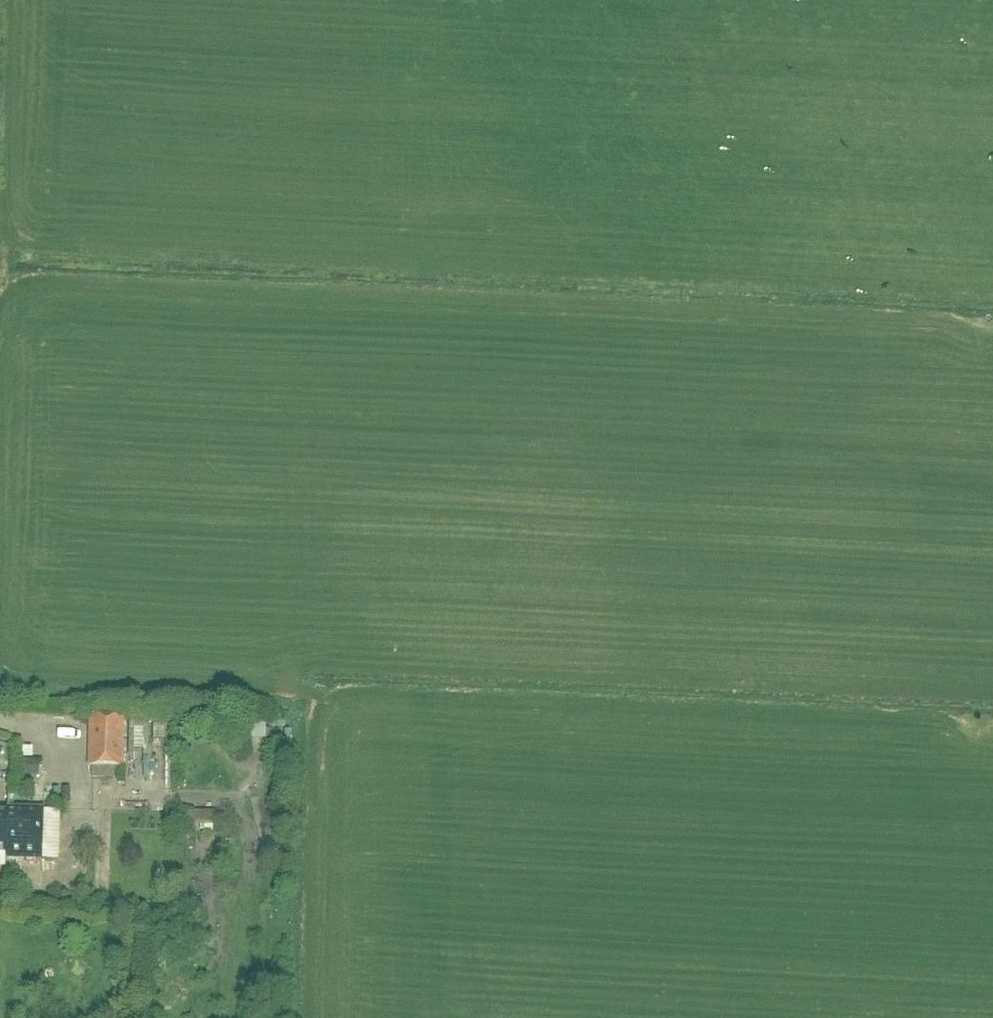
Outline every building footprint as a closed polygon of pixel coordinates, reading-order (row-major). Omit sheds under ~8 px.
[(88,770),(124,770),(125,722),(89,721),(88,770)] [(137,750),(147,751),(147,734),(137,733),(137,750)] [(9,814),(0,814),(0,854),(7,854),(7,858),(43,860),(45,812),(9,810),(9,814)]
